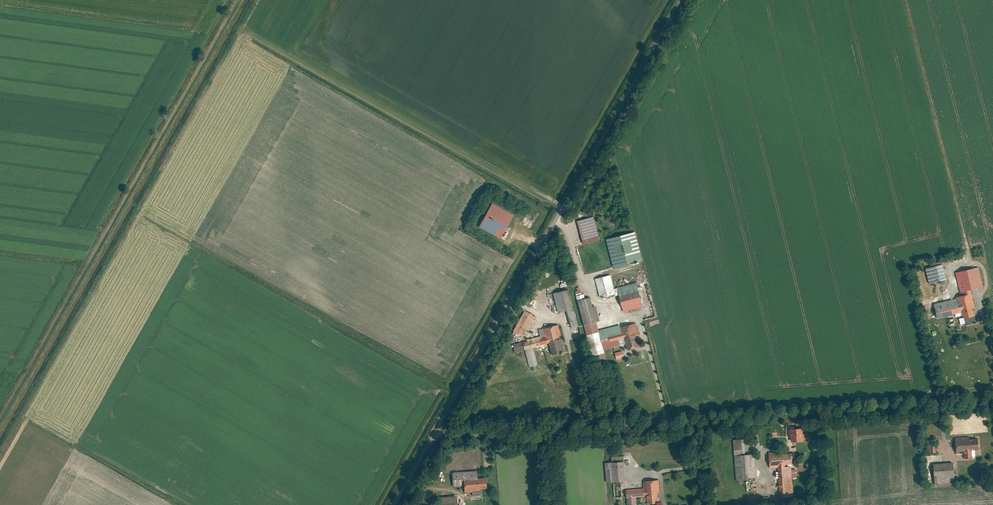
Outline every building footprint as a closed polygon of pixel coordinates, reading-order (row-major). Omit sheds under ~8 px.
[(493,203),(480,226),(499,237),(513,214),(493,203)] [(576,221),(583,246),(600,241),(594,217),(576,221)] [(630,266),(629,264),(643,261),(636,232),(606,240),(613,268),(614,267),(614,270),(630,266)] [(946,280),(942,262),(924,266),(929,285),(946,280)] [(983,287),(978,267),(954,273),(960,296),(955,297),(956,299),(933,304),(937,318),(960,312),(962,319),(974,316),(972,309),(975,309),(970,290),(983,287)] [(610,276),(595,279),(600,298),(615,295),(610,276)] [(567,289),(553,293),(559,313),(567,310),(571,328),(577,326),(567,289)] [(523,311),(510,333),(521,340),(534,317),(523,311)] [(623,333),(621,328),(620,325),(599,331),(597,322),(585,326),(593,357),(604,354),(604,350),(626,344),(624,338),(611,342),(610,337),(623,333)] [(636,323),(621,328),(623,333),(610,337),(611,342),(624,338),(626,344),(628,350),(639,347),(636,335),(639,334),(636,323)] [(549,340),(561,337),(557,325),(544,328),(546,336),(541,337),(541,335),(531,338),(531,340),(513,345),(515,352),(526,349),(530,366),(537,364),(533,347),(550,343),(549,340)] [(563,346),(561,337),(549,340),(550,343),(552,354),(565,350),(564,345),(563,346)] [(617,359),(625,357),(623,350),(615,352),(617,359)] [(805,429),(790,429),(790,438),(792,438),(793,443),(805,442),(805,429)] [(969,437),(955,438),(956,455),(964,454),(964,459),(972,459),(971,451),(979,451),(978,440),(970,440),(969,437)] [(745,440),(733,441),(736,482),(757,480),(755,454),(746,455),(745,440)] [(936,452),(936,444),(928,445),(928,453),(936,452)] [(782,452),(770,453),(771,469),(779,469),(781,498),(794,497),(793,478),(797,478),(797,470),(792,470),(792,465),(794,465),(794,453),(782,454),(782,452)] [(612,463),(606,464),(607,484),(626,482),(624,456),(612,457),(612,463)] [(954,463),(933,465),(935,487),(955,485),(954,463)] [(453,486),(465,485),(465,479),(477,478),(477,469),(452,472),(453,486)] [(487,487),(486,477),(477,478),(465,479),(465,485),(466,492),(480,491),(480,488),(487,487)] [(628,504),(638,504),(637,498),(648,497),(648,504),(663,504),(663,502),(659,503),(658,495),(661,494),(660,481),(643,482),(644,488),(627,490),(628,504)] [(457,497),(438,497),(438,504),(457,504),(457,497)]
